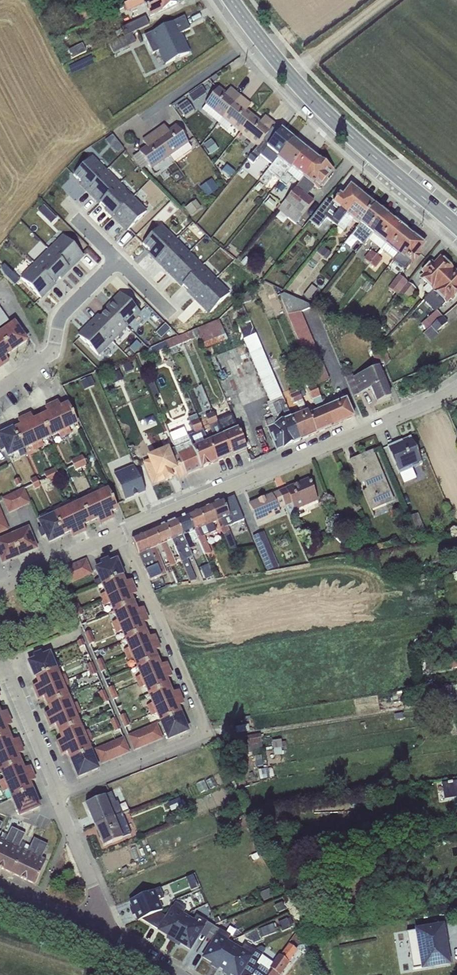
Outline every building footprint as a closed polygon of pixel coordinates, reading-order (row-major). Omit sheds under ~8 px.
[(124,4),(127,12),(144,4),(149,15),(176,3),(175,0),(132,0),(124,4)] [(92,4),(74,14),(79,24),(97,14),(92,4)] [(145,17),(120,29),(124,37),(132,33),(149,25),(145,17)] [(184,17),(144,36),(152,54),(159,51),(166,64),(189,53),(180,34),(190,29),(184,17)] [(132,33),(124,37),(109,45),(114,54),(136,43),(132,33)] [(82,44),(68,51),(72,58),(86,52),(82,44)] [(222,119),(240,97),(230,88),(225,94),(218,88),(204,104),(206,105),(202,110),(218,124),(222,119)] [(240,97),(222,119),(240,133),(253,117),(246,111),(250,105),(240,97)] [(179,109),(177,110),(181,117),(183,115),(186,118),(195,112),(187,100),(177,106),(179,109)] [(253,117),(240,133),(243,135),(255,145),(258,147),(275,125),(265,116),(260,122),(253,117)] [(153,133),(170,157),(174,162),(191,150),(192,149),(188,144),(189,143),(176,125),(168,131),(164,125),(153,133)] [(275,125),(258,147),(247,160),(253,164),(260,155),(272,165),(293,139),(275,125)] [(170,157),(153,133),(142,141),(146,146),(139,151),(139,152),(132,157),(141,170),(148,165),(151,170),(170,157)] [(113,135),(105,141),(117,155),(124,149),(113,135)] [(255,145),(243,135),(239,140),(252,150),(255,145)] [(211,139),(203,145),(205,147),(204,148),(209,155),(210,154),(211,155),(218,150),(211,139)] [(293,139),(272,165),(259,181),(265,186),(273,176),(280,181),(305,150),(293,139)] [(305,150),(280,181),(274,188),(281,193),(293,178),(299,183),(318,160),(305,150)] [(86,191),(105,172),(90,157),(73,175),(81,183),(80,184),(86,191)] [(318,160),(299,183),(277,210),(295,224),(314,201),(307,196),(313,187),(318,191),(321,187),(323,188),(329,180),(326,178),(332,171),(318,160)] [(227,165),(220,173),(228,179),(234,171),(227,165)] [(105,172),(86,191),(98,203),(118,184),(105,172)] [(211,179),(200,187),(207,197),(218,189),(211,179)] [(118,184),(98,203),(99,204),(100,203),(105,208),(104,209),(112,217),(132,198),(131,197),(118,184)] [(336,226),(361,195),(350,186),(342,196),(340,193),(332,203),(326,199),(309,221),(319,228),(327,218),(336,226)] [(361,195),(336,226),(344,232),(352,221),(358,226),(374,205),(361,195)] [(132,198),(112,217),(119,224),(120,222),(128,230),(147,212),(132,198)] [(270,198),(264,205),(271,210),(276,203),(270,198)] [(196,200),(185,208),(190,216),(201,208),(196,200)] [(44,205),(38,211),(51,224),(57,218),(44,205)] [(374,205),(358,226),(356,228),(357,230),(352,237),(363,244),(367,239),(386,215),(374,205)] [(386,215),(367,239),(381,249),(400,226),(386,215)] [(153,260),(175,238),(162,225),(140,246),(153,260)] [(400,226),(381,249),(394,259),(412,236),(400,226)] [(49,250),(69,270),(75,264),(74,262),(82,254),(64,236),(49,250)] [(412,236),(394,259),(393,260),(404,269),(409,263),(413,266),(422,254),(419,252),(424,246),(412,236)] [(175,238),(153,260),(167,273),(188,251),(175,238)] [(322,246),(316,252),(326,260),(332,254),(322,246)] [(35,265),(53,283),(58,277),(60,279),(69,270),(49,250),(35,265)] [(369,264),(376,255),(371,250),(363,259),(369,264)] [(188,251),(167,273),(180,286),(202,265),(188,251)] [(74,262),(75,264),(76,264),(84,256),(82,254),(74,262)] [(376,255),(369,264),(375,269),(383,260),(376,255)] [(429,295),(452,270),(440,259),(435,264),(431,261),(420,272),(423,274),(418,279),(422,281),(426,286),(423,289),(429,295)] [(53,283),(35,265),(21,279),(41,298),(55,284),(53,283)] [(202,265),(180,286),(194,301),(215,279),(202,265)] [(429,295),(424,300),(435,312),(437,310),(437,311),(445,304),(446,305),(450,300),(452,302),(456,298),(456,275),(452,270),(429,295)] [(397,295),(408,282),(399,275),(388,288),(397,295)] [(215,279),(194,301),(208,315),(230,294),(215,279)] [(408,282),(397,295),(407,302),(417,289),(408,282)] [(312,285),(303,296),(309,300),(317,290),(312,285)] [(249,292),(241,299),(243,305),(252,301),(249,292)] [(108,309),(126,327),(140,313),(120,293),(106,308),(108,309)] [(284,293),(280,295),(317,385),(327,381),(329,378),(301,313),(311,308),(310,305),(284,293)] [(9,321),(0,308),(0,327),(9,321)] [(92,321),(112,341),(126,327),(108,309),(100,317),(98,315),(92,321)] [(437,310),(435,312),(421,324),(427,331),(442,317),(437,311),(437,310)] [(358,311),(352,317),(363,326),(368,319),(358,311)] [(442,317),(427,331),(423,334),(430,342),(438,334),(437,332),(448,323),(442,317)] [(196,330),(199,337),(204,349),(227,340),(220,320),(196,330)] [(88,329),(80,337),(98,355),(112,341),(92,321),(86,328),(88,329)] [(270,402),(282,397),(250,321),(238,327),(270,402)] [(3,330),(16,348),(27,341),(13,322),(3,330)] [(168,332),(163,326),(155,333),(161,339),(168,332)] [(88,329),(86,328),(78,336),(80,337),(88,329)] [(3,365),(8,361),(5,356),(16,348),(3,330),(0,331),(0,362),(3,365)] [(188,333),(191,340),(199,337),(196,330),(188,333)] [(181,336),(184,343),(191,340),(188,333),(181,336)] [(166,342),(168,347),(171,356),(178,353),(176,347),(184,343),(181,336),(166,342)] [(136,341),(129,348),(135,354),(142,346),(136,341)] [(168,347),(166,342),(149,350),(147,350),(149,355),(168,347)] [(384,363),(379,352),(378,348),(377,349),(370,351),(377,366),(384,363)] [(379,352),(384,363),(385,367),(391,362),(385,349),(379,352)] [(352,378),(359,394),(371,389),(377,403),(390,397),(378,367),(354,377),(352,378)] [(119,371),(109,375),(113,383),(123,379),(119,371)] [(352,378),(354,377),(353,374),(345,377),(353,396),(359,394),(352,378)] [(91,377),(79,381),(83,391),(95,386),(91,377)] [(308,415),(316,433),(333,427),(322,400),(312,378),(304,382),(313,403),(314,403),(318,411),(308,415)] [(300,414),(307,411),(297,388),(288,391),(293,404),(296,403),(300,414)] [(282,397),(270,402),(266,403),(273,418),(265,421),(277,450),(300,440),(291,417),(282,397)] [(322,400),(333,427),(354,418),(346,399),(327,407),(324,400),(322,400)] [(52,405),(66,436),(71,434),(69,429),(78,425),(68,404),(61,408),(58,402),(52,405)] [(40,417),(50,438),(59,434),(61,439),(66,436),(52,405),(45,408),(48,414),(40,417)] [(291,417),(300,440),(316,433),(308,415),(307,411),(300,414),(291,417)] [(207,441),(216,462),(231,456),(217,422),(213,413),(205,416),(214,438),(207,441)] [(24,418),(39,449),(44,446),(42,442),(50,438),(40,417),(34,420),(31,415),(24,418)] [(175,448),(186,475),(216,462),(207,441),(196,415),(188,418),(194,433),(187,436),(173,442),(175,448)] [(217,422),(231,456),(246,449),(232,415),(217,422)] [(14,430),(24,450),(32,447),(34,451),(39,449),(24,418),(18,421),(20,427),(14,430)] [(14,430),(13,429),(0,435),(0,440),(1,442),(0,442),(0,452),(4,451),(7,458),(18,453),(20,458),(26,455),(24,450),(14,430)] [(173,442),(187,436),(184,429),(169,435),(173,442)] [(402,440),(387,446),(399,474),(412,469),(422,464),(410,437),(408,437),(409,439),(402,442),(402,440)] [(186,475),(175,448),(170,450),(168,447),(146,456),(148,460),(144,462),(153,483),(165,478),(166,480),(171,478),(171,476),(176,473),(178,478),(186,475)] [(351,461),(373,452),(372,450),(350,460),(351,461)] [(351,461),(350,460),(349,460),(359,484),(363,482),(366,489),(362,491),(371,511),(393,501),(373,452),(351,461)] [(134,465),(114,474),(125,501),(145,492),(134,465)] [(412,469),(399,474),(403,484),(416,479),(412,469)] [(279,492),(285,507),(290,519),(297,516),(295,511),(318,501),(309,479),(279,492)] [(38,482),(32,484),(35,490),(41,487),(38,482)] [(23,488),(1,498),(9,514),(31,503),(23,488)] [(92,490),(106,521),(113,518),(110,512),(117,509),(108,488),(99,492),(97,488),(92,490)] [(80,501),(90,522),(97,518),(100,524),(106,521),(92,490),(87,492),(89,497),(80,501)] [(285,507),(279,492),(249,505),(257,524),(280,515),(278,510),(285,507)] [(210,505),(217,522),(229,550),(236,549),(228,527),(244,520),(234,496),(223,501),(222,500),(210,505)] [(65,503),(79,534),(86,531),(83,525),(90,522),(80,501),(72,505),(70,501),(65,503)] [(53,514),(63,534),(70,531),(72,537),(79,534),(65,503),(59,506),(61,510),(53,514)] [(187,515),(199,542),(205,555),(212,554),(204,536),(216,531),(213,524),(217,522),(210,505),(187,515)] [(9,530),(0,508),(0,534),(9,530)] [(63,534),(53,514),(51,509),(46,512),(48,516),(37,521),(41,529),(37,530),(41,539),(46,537),(49,542),(64,535),(63,534)] [(418,513),(410,516),(419,536),(426,533),(418,513)] [(176,519),(190,550),(196,547),(194,544),(199,542),(187,515),(176,519)] [(165,524),(173,541),(191,582),(197,580),(191,568),(188,559),(192,557),(193,557),(190,550),(176,519),(165,524)] [(153,529),(161,546),(170,567),(177,565),(167,543),(173,541),(165,524),(153,529)] [(329,526),(324,532),(332,538),(335,535),(334,535),(337,532),(329,526)] [(10,534),(19,555),(36,548),(27,527),(10,534)] [(142,534),(152,557),(156,565),(161,576),(167,574),(156,548),(161,546),(153,529),(142,534)] [(264,532),(252,536),(266,571),(279,567),(264,532)] [(10,534),(0,538),(0,557),(2,562),(19,555),(10,534)] [(152,557),(142,534),(132,538),(144,567),(149,565),(147,560),(152,557)] [(390,543),(377,546),(378,551),(391,548),(390,543)] [(86,559),(57,571),(64,586),(92,574),(86,559)] [(101,585),(122,576),(123,576),(116,560),(110,563),(109,559),(100,563),(102,567),(95,569),(99,579),(93,581),(96,587),(101,585)] [(208,564),(200,568),(206,580),(213,576),(208,564)] [(149,565),(144,567),(150,581),(161,576),(156,565),(149,568),(148,566),(149,566),(149,565)] [(122,576),(101,585),(104,593),(100,595),(102,600),(133,587),(130,580),(125,583),(122,576)] [(133,587),(102,600),(104,606),(109,604),(112,612),(133,603),(130,596),(136,594),(133,587)] [(133,603),(112,612),(116,621),(111,623),(114,628),(145,615),(142,608),(136,611),(133,603)] [(145,615),(114,628),(116,633),(120,631),(124,640),(145,631),(142,624),(148,621),(145,615)] [(145,631),(124,640),(127,648),(123,650),(125,656),(157,642),(154,636),(148,638),(145,631)] [(157,642),(125,656),(127,661),(132,659),(136,668),(157,658),(153,652),(160,649),(157,642)] [(36,677),(57,668),(62,666),(59,660),(55,662),(50,651),(42,655),(41,651),(32,654),(34,660),(28,662),(35,678),(36,677)] [(157,658),(136,668),(139,676),(135,678),(137,683),(169,670),(166,663),(160,666),(157,658)] [(98,667),(104,665),(102,659),(96,661),(98,667)] [(132,659),(127,661),(125,662),(128,671),(136,668),(132,659)] [(104,665),(98,667),(101,673),(106,670),(104,665)] [(57,668),(36,677),(39,684),(33,686),(36,693),(67,680),(65,675),(61,676),(57,668)] [(94,668),(89,671),(91,677),(97,674),(94,668)] [(169,670),(137,683),(139,689),(144,687),(147,695),(169,686),(166,679),(171,677),(169,670)] [(67,680),(36,693),(38,700),(45,697),(48,705),(69,696),(65,687),(69,685),(67,680)] [(451,685),(441,687),(443,700),(453,699),(451,685)] [(110,695),(116,692),(113,686),(107,689),(110,695)] [(169,686),(147,695),(151,704),(147,706),(149,711),(180,698),(177,691),(172,693),(169,686)] [(116,692),(110,695),(112,701),(118,698),(116,692)] [(401,692),(392,694),(393,703),(403,702),(401,692)] [(69,696),(48,705),(51,712),(45,714),(47,721),(79,707),(77,702),(72,704),(69,696)] [(180,698),(149,711),(151,716),(155,714),(159,723),(161,722),(180,714),(177,707),(183,704),(180,698)] [(79,707),(47,721),(50,727),(56,725),(59,732),(81,723),(77,714),(81,713),(79,707)] [(8,718),(5,711),(0,714),(0,722),(8,718)] [(122,722),(128,720),(125,714),(119,716),(122,722)] [(180,714),(161,722),(166,734),(177,730),(179,735),(188,731),(180,714)] [(0,722),(0,738),(8,734),(5,727),(11,725),(8,718),(0,722)] [(128,720),(122,722),(124,728),(130,726),(128,720)] [(81,723),(59,732),(62,739),(56,742),(59,749),(90,735),(88,730),(84,732),(81,723)] [(157,724),(127,735),(134,751),(164,738),(157,724)] [(249,725),(235,727),(236,734),(250,732),(249,725)] [(177,730),(166,734),(168,740),(179,735),(177,730)] [(0,738),(0,754),(20,746),(17,739),(11,742),(8,734),(0,738)] [(90,735),(59,749),(62,755),(68,753),(71,760),(92,751),(88,742),(93,740),(90,735)] [(261,735),(247,737),(250,753),(263,751),(261,735)] [(124,737),(94,750),(101,765),(131,752),(124,737)] [(281,739),(272,741),(273,749),(287,747),(286,742),(282,742),(281,739)] [(0,754),(0,771),(20,762),(17,755),(23,753),(20,746),(0,754)] [(92,751),(71,760),(78,777),(99,768),(92,751)] [(261,755),(254,757),(256,766),(263,765),(261,755)] [(0,771),(0,773),(3,780),(0,781),(0,786),(0,787),(32,773),(29,767),(23,770),(20,762),(0,771)] [(267,768),(258,770),(260,779),(275,777),(273,769),(267,770),(267,768)] [(32,773),(0,787),(3,792),(7,790),(11,798),(32,790),(29,783),(35,780),(32,773)] [(204,781),(195,785),(200,794),(208,790),(204,781)] [(442,783),(445,800),(456,798),(456,781),(442,783)] [(32,790),(11,798),(18,816),(39,807),(32,790)] [(94,826),(122,814),(117,802),(115,803),(111,793),(85,804),(94,826)] [(179,798),(168,803),(171,811),(183,806),(179,798)] [(122,814),(94,826),(103,847),(131,835),(122,814)] [(0,841),(0,868),(18,830),(12,827),(8,835),(4,833),(0,841)] [(18,830),(0,868),(12,874),(26,845),(21,842),(25,834),(18,830)] [(26,845),(12,874),(23,879),(41,841),(34,838),(30,847),(26,845)] [(41,841),(23,879),(35,885),(46,860),(41,858),(47,845),(41,841)] [(195,880),(187,883),(191,892),(199,888),(195,880)] [(141,920),(158,912),(163,910),(159,901),(164,899),(160,888),(129,901),(132,908),(130,909),(133,916),(135,915),(138,921),(141,920)] [(269,889),(260,893),(264,901),(273,897),(269,889)] [(158,912),(141,920),(168,936),(166,938),(173,942),(189,916),(183,913),(186,909),(175,902),(172,906),(165,916),(158,912)] [(282,902),(274,906),(278,913),(285,909),(282,902)] [(189,916),(173,942),(179,946),(180,944),(190,949),(199,934),(205,938),(213,925),(196,915),(194,920),(189,916)] [(290,918),(278,923),(282,932),(290,928),(290,926),(294,924),(290,918)] [(273,924),(258,930),(262,938),(276,932),(273,924)] [(213,925),(205,938),(212,942),(203,957),(212,963),(211,965),(218,970),(219,967),(234,944),(228,940),(231,936),(213,925)] [(414,931),(407,933),(413,969),(421,968),(421,970),(451,965),(444,925),(414,929),(414,931)] [(219,967),(224,970),(223,972),(227,974),(230,974),(231,974),(232,974),(239,974),(254,950),(244,944),(241,949),(234,944),(219,967)] [(269,974),(280,974),(289,963),(288,962),(298,950),(289,944),(279,956),(273,963),(269,968),(272,970),(270,973),(269,974)] [(239,974),(269,974),(270,973),(257,964),(262,955),(266,950),(261,947),(254,950),(239,974)] [(257,964),(270,973),(272,970),(269,968),(273,963),(262,955),(257,964)]
